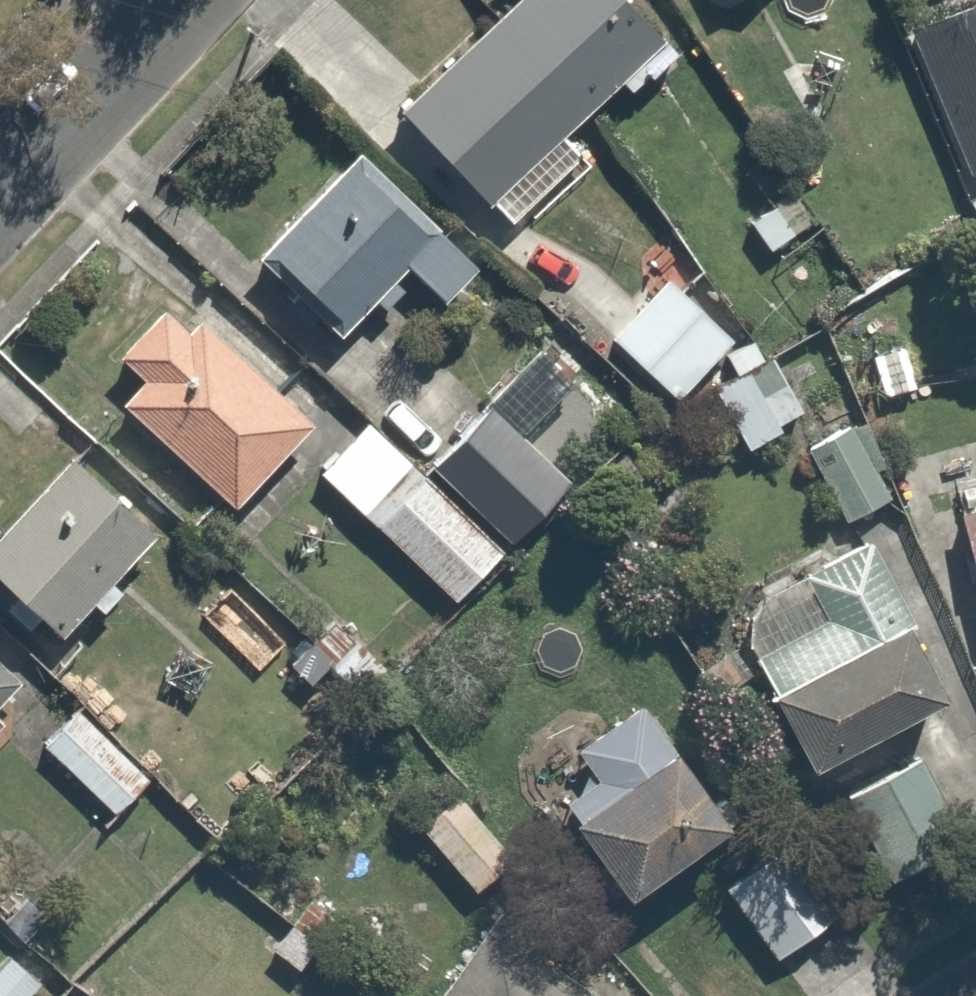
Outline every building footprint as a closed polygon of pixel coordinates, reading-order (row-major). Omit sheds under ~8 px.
[(665,16),(651,0),(494,0),(393,89),(501,212),(581,143),(554,113),(665,16)] [(899,1),(961,167),(975,162),(975,0),(902,0),(899,1)] [(462,252),(424,215),(347,138),(257,230),(334,306),(392,248),(430,285),(462,252)] [(666,258),(595,313),(703,451),(773,396),(666,258)] [(136,365),(115,389),(232,496),(308,413),(190,306),(162,280),(108,339),(136,365)] [(475,388),(421,449),(509,527),(563,467),(475,388)] [(497,534),(361,413),(312,468),(449,589),(497,534)] [(815,608),(743,646),(795,743),(929,672),(878,575),(850,521),(895,495),(846,414),(790,448),(840,530),(788,558),(815,608)] [(0,505),(0,584),(40,623),(142,518),(63,441),(0,505)] [(932,453),(975,618),(975,442),(932,453)] [(325,601),(276,651),(332,705),(380,655),(325,601)] [(20,655),(0,638),(0,679),(20,655)] [(651,661),(602,688),(615,712),(570,737),(585,765),(551,784),(601,871),(729,800),(651,661)] [(69,690),(30,728),(111,810),(149,771),(69,690)] [(918,765),(846,803),(893,888),(964,850),(918,765)] [(785,835),(727,871),(773,945),(831,908),(785,835)] [(474,896),(409,995),(567,995),(585,969),(474,896)] [(16,937),(0,953),(0,995),(20,995),(48,969),(16,937)]
